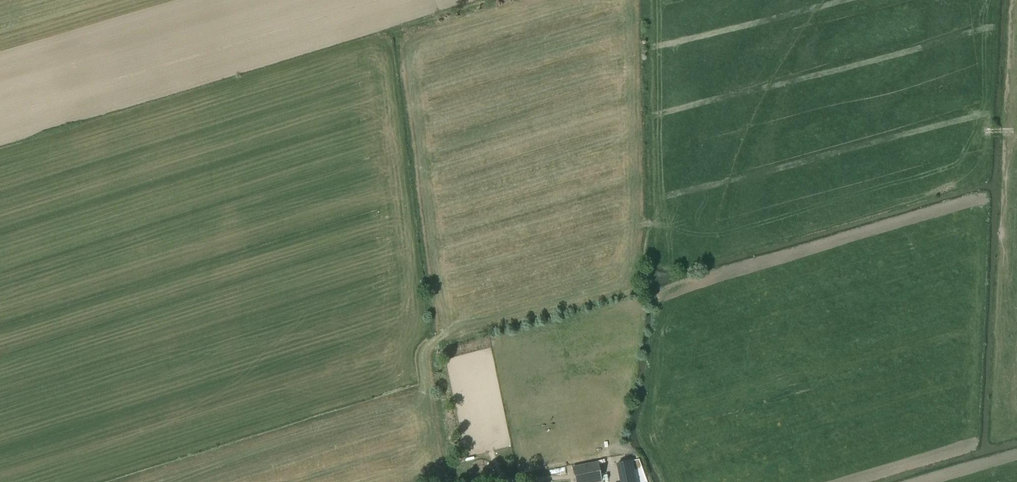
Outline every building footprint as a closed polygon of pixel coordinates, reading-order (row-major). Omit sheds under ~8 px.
[(617,463),(620,481),(636,481),(633,461),(617,463)] [(598,463),(574,467),(576,481),(594,481),(602,480),(598,463)]
